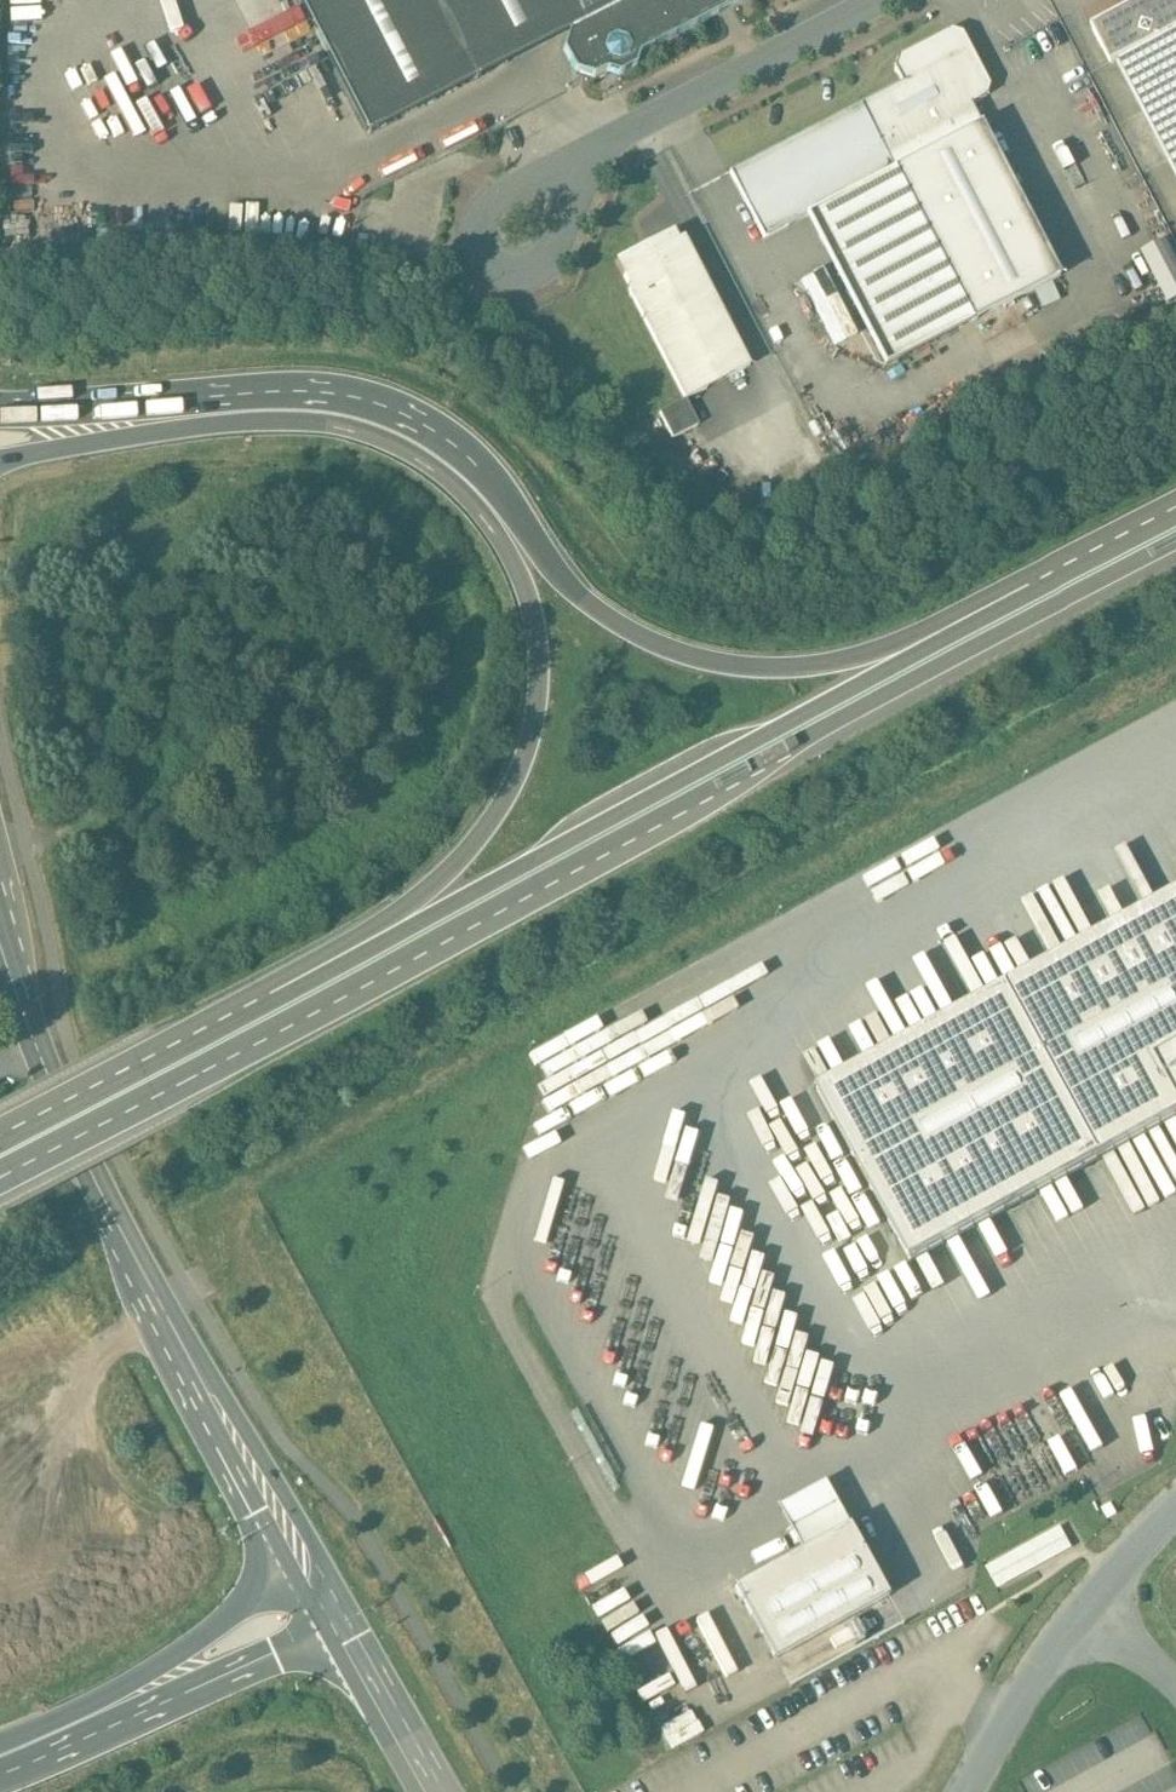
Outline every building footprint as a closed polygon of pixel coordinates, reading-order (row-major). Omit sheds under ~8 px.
[(570,0),(299,0),(369,134),(570,32),(583,25),(570,0)] [(583,25),(570,32),(564,51),(576,72),(594,78),(607,72),(620,76),(637,67),(641,54),(747,0),(570,0),(583,25)] [(1094,30),(1112,64),(1117,62),(1140,50),(1175,31),(1175,0),(1153,0),(1094,30)] [(895,69),(902,84),(948,60),(971,105),(986,97),(989,87),(962,34),(950,31),(899,59),(895,69)] [(1140,50),(1175,117),(1175,31),(1140,50)] [(1140,50),(1117,62),(1175,176),(1175,117),(1140,50)] [(902,84),(730,172),(764,239),(806,218),(885,366),(973,322),(894,170),(981,125),(971,105),(948,60),(902,84)] [(1060,277),(981,125),(894,170),(973,322),(1060,277)] [(673,232),(616,261),(630,288),(628,289),(685,399),(750,366),(683,239),(678,241),(673,232)] [(1169,300),(1175,297),(1175,247),(1171,237),(1146,247),(1169,300)] [(698,425),(685,399),(660,413),(673,439),(698,425)] [(816,1091),(907,1262),(1175,1117),(1175,896),(816,1091)] [(802,1552),(848,1527),(825,1483),(778,1508),(802,1552)] [(802,1552),(737,1588),(774,1660),(886,1598),(848,1527),(802,1552)] [(1062,1529),(988,1570),(998,1588),(1073,1547),(1062,1529)] [(633,1604),(601,1619),(633,1687),(665,1672),(633,1604)] [(696,1713),(663,1725),(671,1748),(704,1736),(696,1713)]
